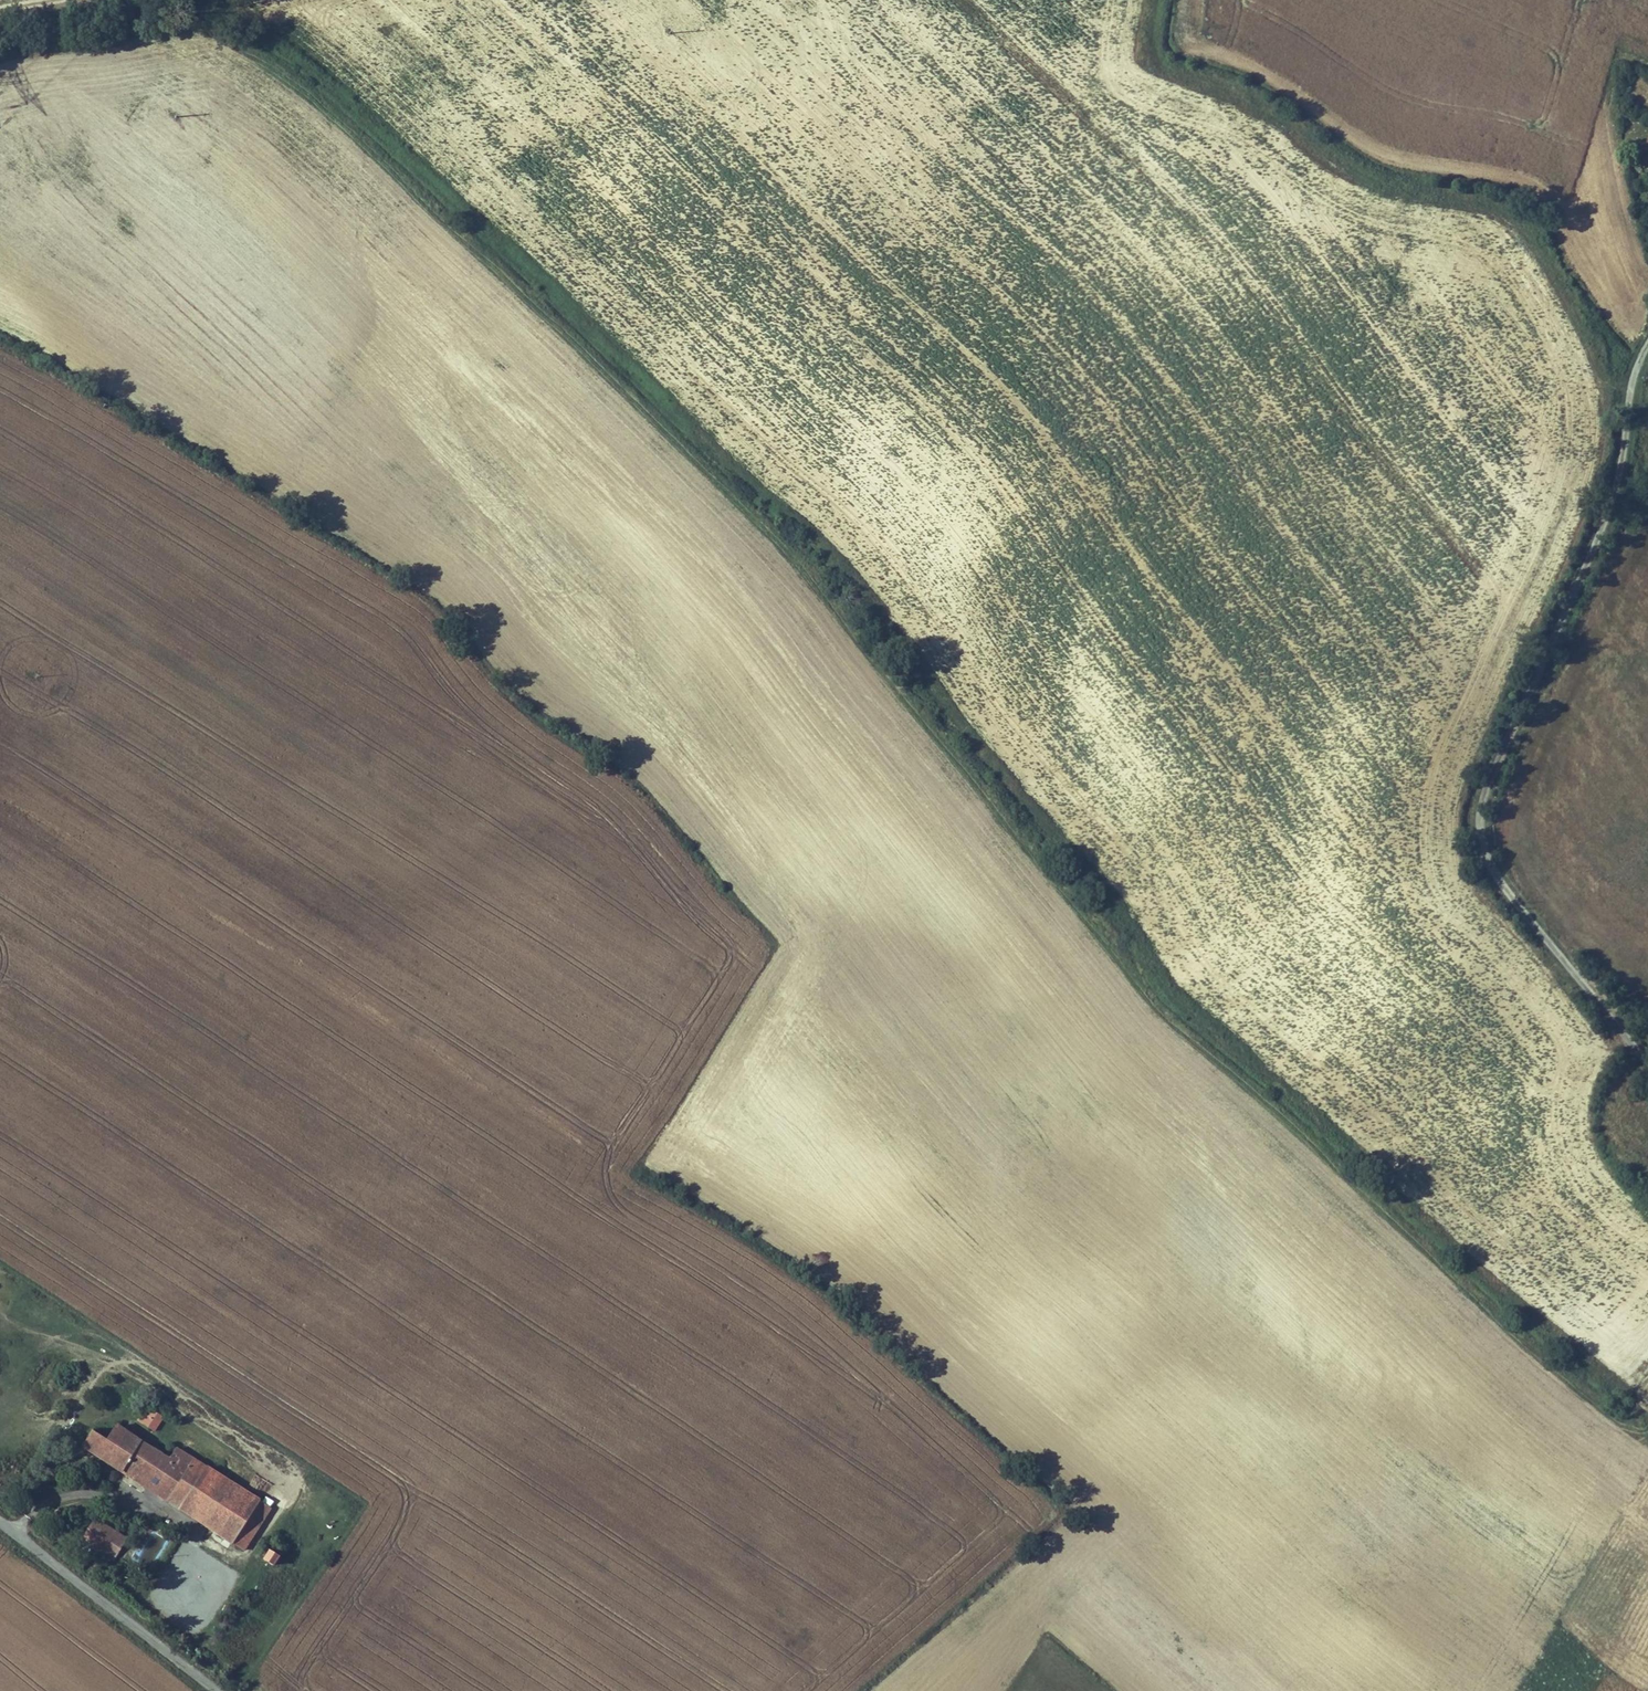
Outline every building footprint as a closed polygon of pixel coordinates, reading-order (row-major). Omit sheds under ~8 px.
[(1634,153),(1637,154),(1644,136),(1641,134),(1634,153)] [(1643,156),(1647,143),(1647,137),(1644,136),(1637,154),(1643,156)] [(159,1412),(145,1403),(136,1416),(151,1426),(159,1412)] [(81,1442),(143,1480),(148,1472),(149,1471),(165,1481),(159,1490),(204,1518),(229,1478),(173,1444),(166,1454),(116,1423),(106,1438),(89,1428),(81,1442)] [(143,1480),(159,1490),(165,1481),(148,1472),(143,1480)] [(266,1502),(229,1478),(204,1518),(218,1527),(233,1502),(245,1510),(230,1535),(241,1541),(266,1502)] [(233,1502),(218,1527),(230,1535),(245,1510),(233,1502)] [(125,1534),(95,1514),(82,1533),(112,1553),(125,1534)] [(277,1550),(266,1543),(259,1554),(270,1561),(277,1550)]
